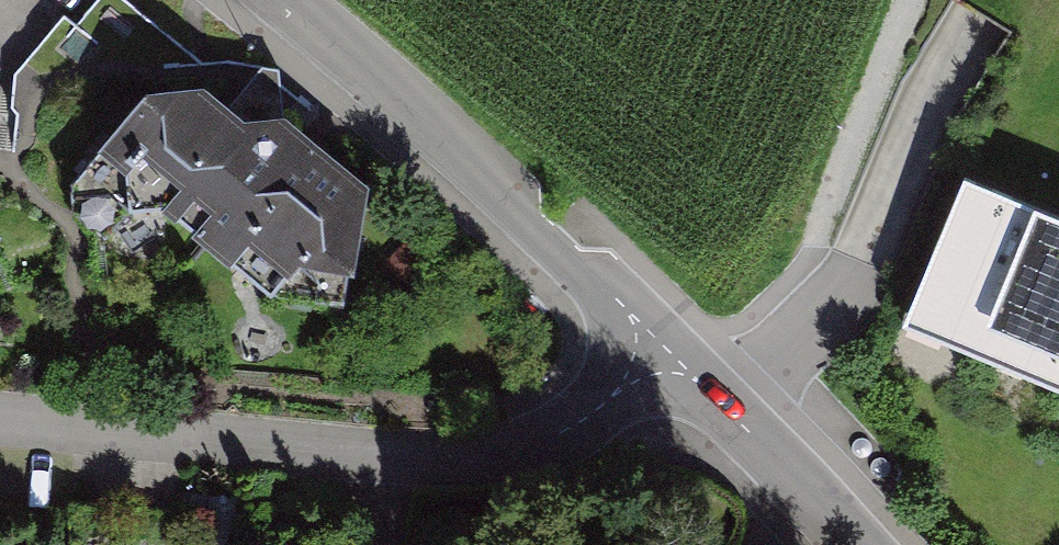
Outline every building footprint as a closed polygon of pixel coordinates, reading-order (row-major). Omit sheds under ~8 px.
[(163,84),(109,144),(240,256),(259,238),(299,264),(312,253),(372,257),(380,178),(298,110),(258,114),(218,77),(163,84)] [(903,324),(1058,390),(1058,217),(965,177),(903,324)]
